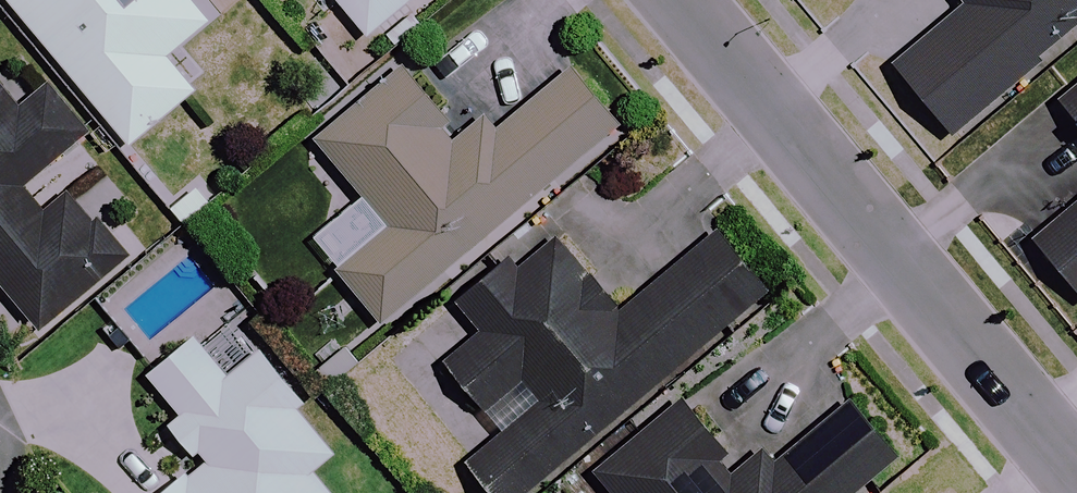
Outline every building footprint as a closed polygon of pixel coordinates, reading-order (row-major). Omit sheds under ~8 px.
[(126,147),(194,91),(166,56),(207,23),(188,0),(6,0),(126,147)] [(368,40),(417,0),(336,0),(368,40)] [(891,66),(951,136),(1076,28),(1076,0),(969,0),(891,66)] [(617,125),(568,66),(492,129),(482,117),(462,133),(405,65),(312,142),(385,230),(333,274),(376,325),(617,125)] [(39,88),(16,108),(0,89),(0,288),(36,331),(123,258),(66,191),(46,208),(31,189),(85,143),(39,88)] [(956,186),(1034,277),(1051,263),(1076,294),(1076,103),(1035,139),(1024,128),(956,186)] [(713,233),(618,313),(553,236),(514,268),(503,256),(452,298),(480,331),(440,364),(494,429),(459,459),(488,492),(523,492),(763,292),(713,233)] [(229,308),(146,374),(180,417),(169,425),(199,463),(161,492),(329,492),(312,471),(334,453),(297,407),(304,401),(229,308)] [(854,397),(770,466),(758,451),(733,472),(676,402),(592,471),(610,492),(853,492),(901,454),(854,397)]
